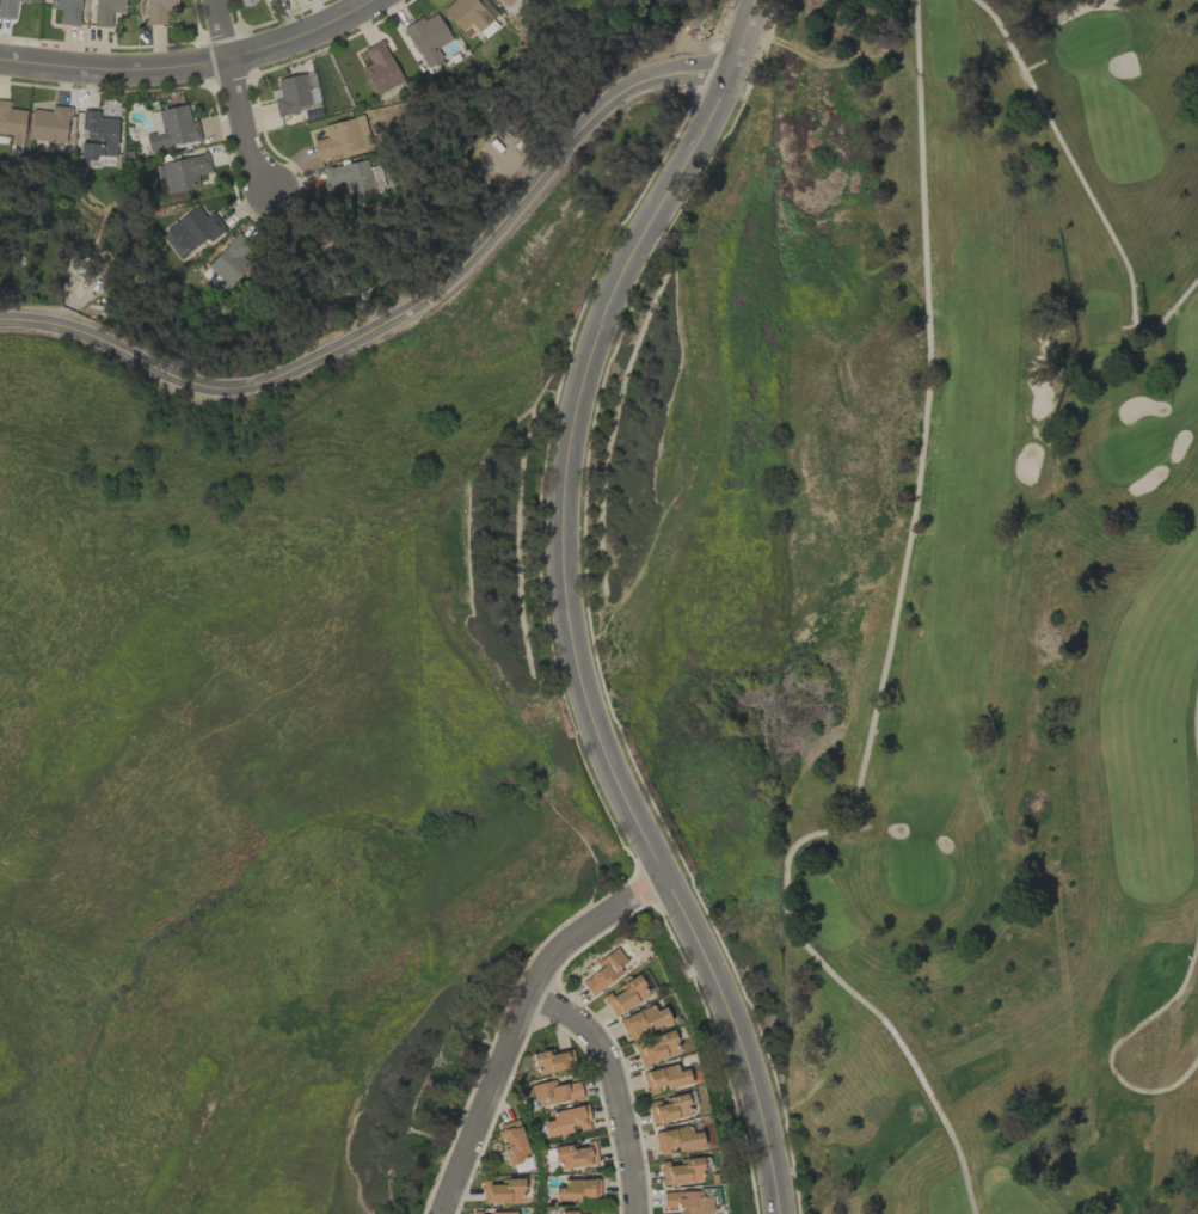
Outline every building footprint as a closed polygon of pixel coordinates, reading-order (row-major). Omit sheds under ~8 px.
[(15,1),(29,2),(29,0),(0,0),(0,18),(13,19),(15,1)] [(79,25),(80,0),(49,0),(49,8),(59,8),(59,24),(79,25)] [(110,27),(111,12),(124,12),(124,0),(94,0),(93,26),(110,27)] [(176,0),(145,0),(146,25),(165,24),(164,10),(176,10),(176,0)] [(460,31),(470,23),(483,38),(497,26),(488,16),(493,12),(483,0),(453,0),(442,9),(460,31)] [(423,67),(441,59),(435,47),(449,40),(436,12),(404,26),(423,67)] [(373,95),(401,82),(382,40),(363,48),(370,64),(361,67),(373,95)] [(299,112),(298,106),(310,104),(304,74),(275,79),(277,89),(270,90),(276,117),(299,112)] [(0,100),(0,134),(10,135),(9,144),(22,145),(26,110),(7,108),(8,100),(0,100)] [(150,111),(154,132),(145,134),(148,150),(200,139),(196,120),(189,122),(186,104),(150,111)] [(29,140),(66,142),(68,106),(49,105),(49,110),(30,109),(29,140)] [(117,118),(98,117),(98,110),(81,110),(80,129),(85,129),(85,142),(79,142),(78,167),(87,167),(88,156),(116,157),(117,118)] [(312,140),(318,159),(369,145),(361,114),(323,125),(326,137),(312,140)] [(210,172),(206,153),(155,164),(161,194),(198,187),(196,175),(210,172)] [(323,168),(328,187),(344,183),(347,195),(383,187),(380,177),(370,179),(365,159),(323,168)] [(165,229),(185,256),(222,227),(211,212),(205,217),(196,205),(165,229)] [(204,269),(227,289),(257,256),(234,235),(204,269)] [(589,994),(629,966),(615,947),(591,964),(595,971),(580,982),(589,994)] [(648,996),(637,975),(601,995),(612,1015),(648,996)] [(663,1007),(653,1011),(651,1005),(619,1018),(627,1039),(669,1021),(663,1007)] [(676,1055),(672,1043),(675,1042),(672,1032),(632,1042),(638,1064),(676,1055)] [(535,1074),(574,1068),(571,1050),(552,1053),(551,1050),(532,1053),(535,1074)] [(686,1069),(676,1071),(675,1065),(641,1072),(646,1093),(689,1084),(686,1069)] [(530,1084),(534,1105),(581,1095),(578,1081),(554,1085),(553,1080),(530,1084)] [(650,1123),(687,1116),(685,1106),(688,1105),(685,1094),(646,1101),(650,1123)] [(546,1137),(571,1131),(570,1130),(590,1125),(585,1104),(550,1112),(552,1120),(542,1122),(546,1137)] [(505,1147),(502,1148),(506,1165),(528,1160),(518,1119),(500,1124),(505,1147)] [(656,1155),(674,1153),(674,1151),(702,1148),(700,1131),(690,1132),(690,1127),(654,1131),(656,1155)] [(597,1163),(593,1143),(574,1146),(573,1144),(553,1147),(557,1170),(597,1163)] [(701,1182),(700,1158),(682,1158),(682,1163),(660,1164),(661,1183),(701,1182)] [(481,1203),(519,1202),(518,1192),(522,1192),(522,1178),(503,1179),(503,1182),(481,1182),(481,1203)] [(554,1200),(599,1200),(599,1179),(563,1179),(563,1187),(554,1187),(554,1200)] [(662,1209),(676,1209),(676,1213),(683,1213),(710,1213),(710,1196),(700,1196),(700,1191),(661,1192),(662,1209)]
